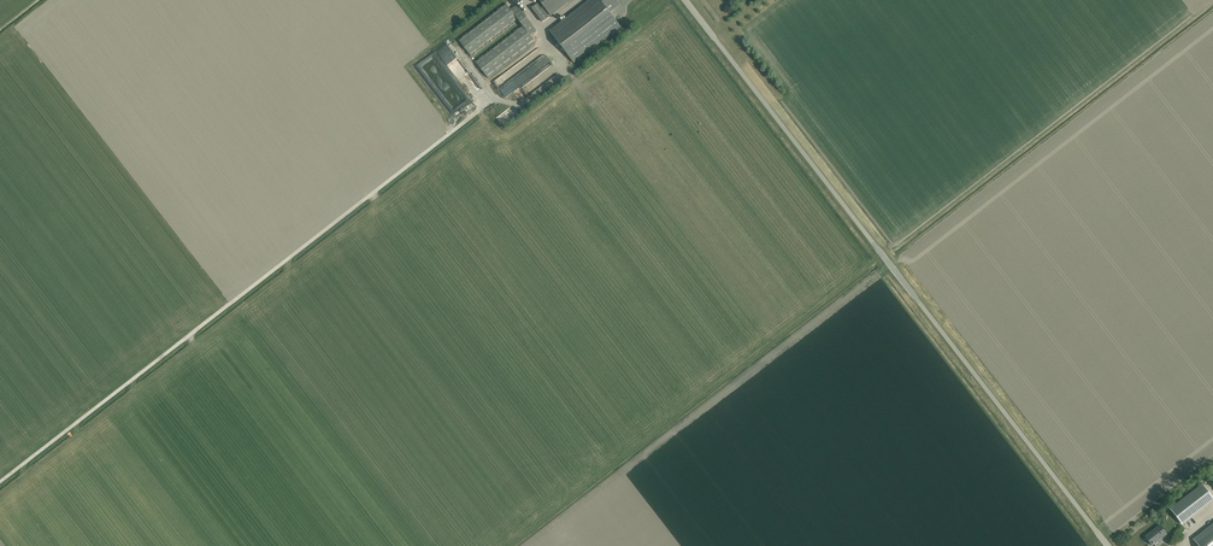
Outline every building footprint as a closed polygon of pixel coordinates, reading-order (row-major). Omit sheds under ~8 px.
[(551,16),(539,0),(538,0),(530,6),(542,22),(551,16)] [(551,16),(571,0),(539,0),(551,16)] [(549,32),(573,62),(620,26),(609,12),(620,4),(617,0),(590,0),(549,32)] [(530,35),(536,30),(517,5),(511,10),(506,3),(458,40),(471,57),(518,20),(522,25),(475,61),(488,78),(535,42),(530,35)] [(514,84),(518,88),(529,79),(525,75),(514,84)] [(452,86),(470,114),(478,109),(476,107),(475,107),(459,82),(452,86)] [(1212,500),(1212,499),(1202,485),(1171,508),(1183,524),(1212,500)] [(1193,539),(1199,545),(1212,545),(1212,524),(1193,539)] [(1152,545),(1166,534),(1160,525),(1145,537),(1152,545)]
